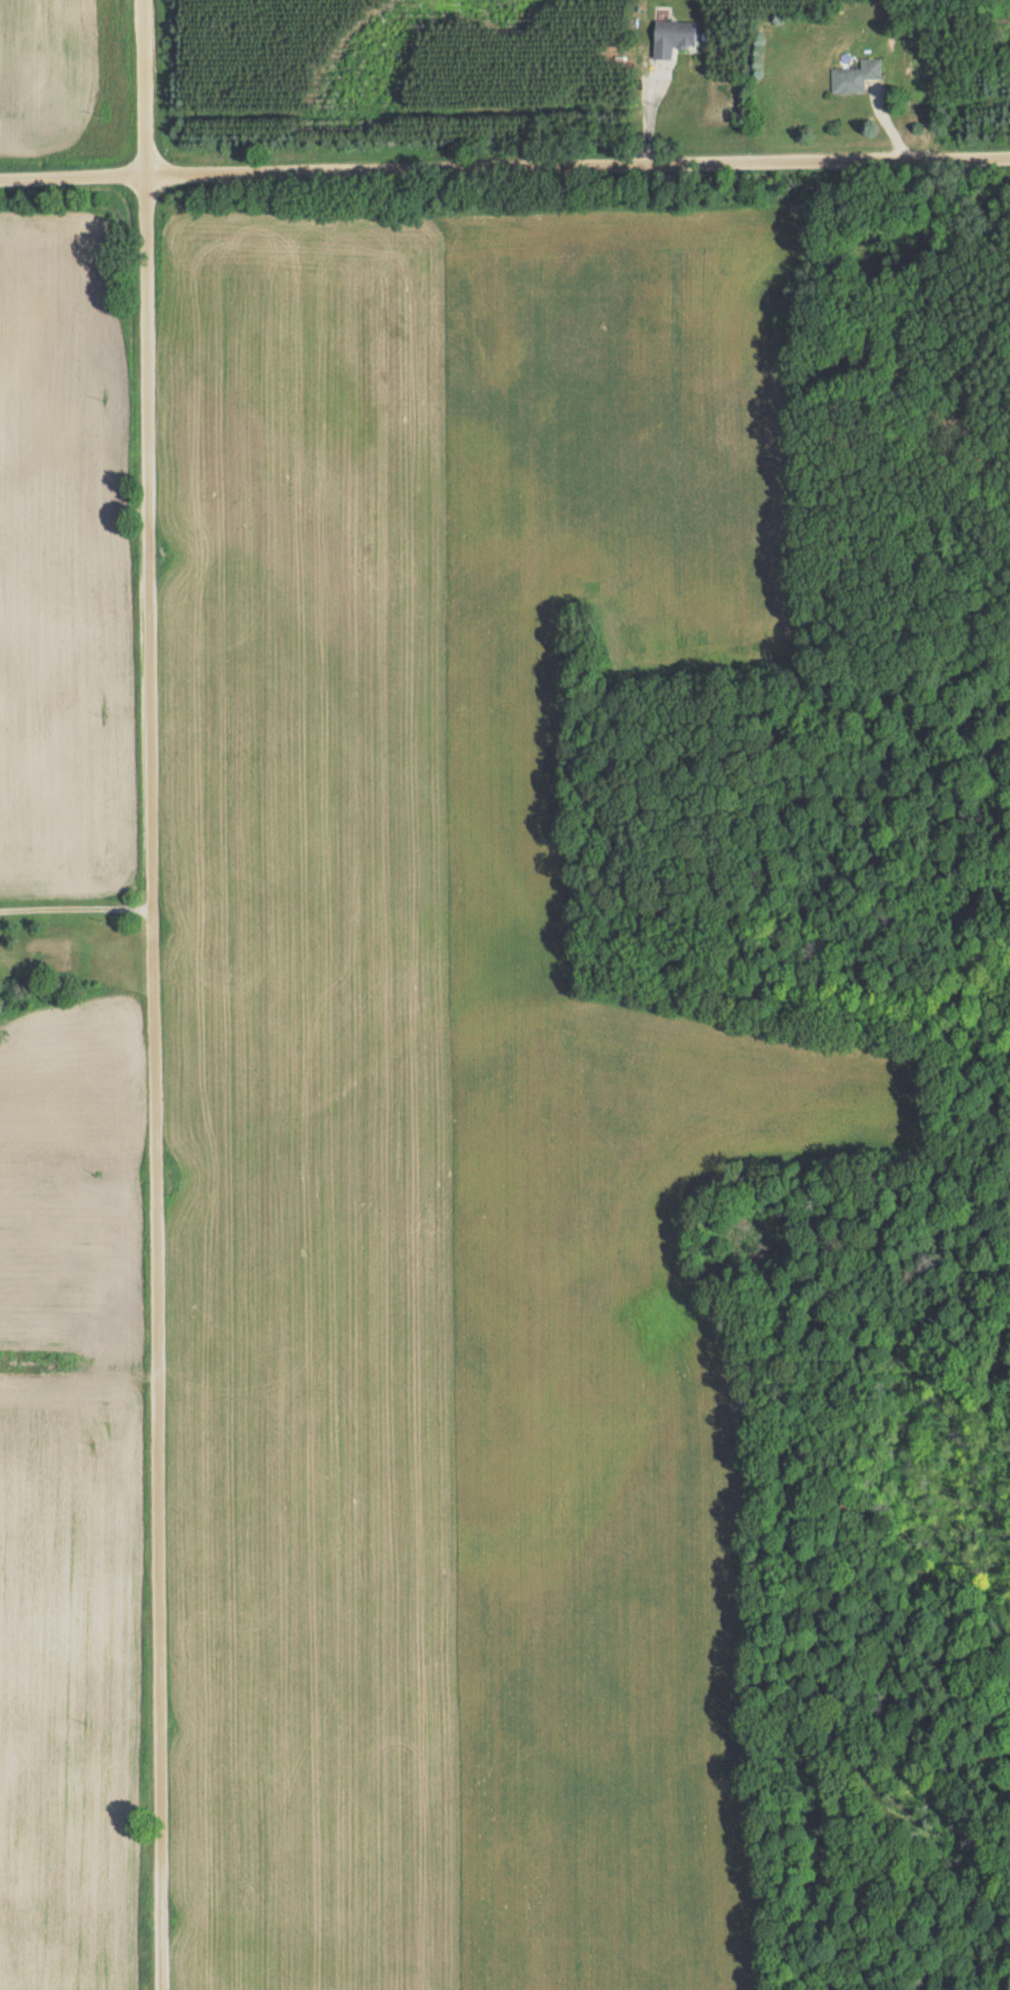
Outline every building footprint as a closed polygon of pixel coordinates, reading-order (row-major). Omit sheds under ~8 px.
[(696,22),(654,21),(653,59),(671,60),(672,47),(695,48),(696,22)] [(831,93),(864,93),(864,79),(881,79),(881,58),(860,58),(860,69),(831,69),(831,93)]
